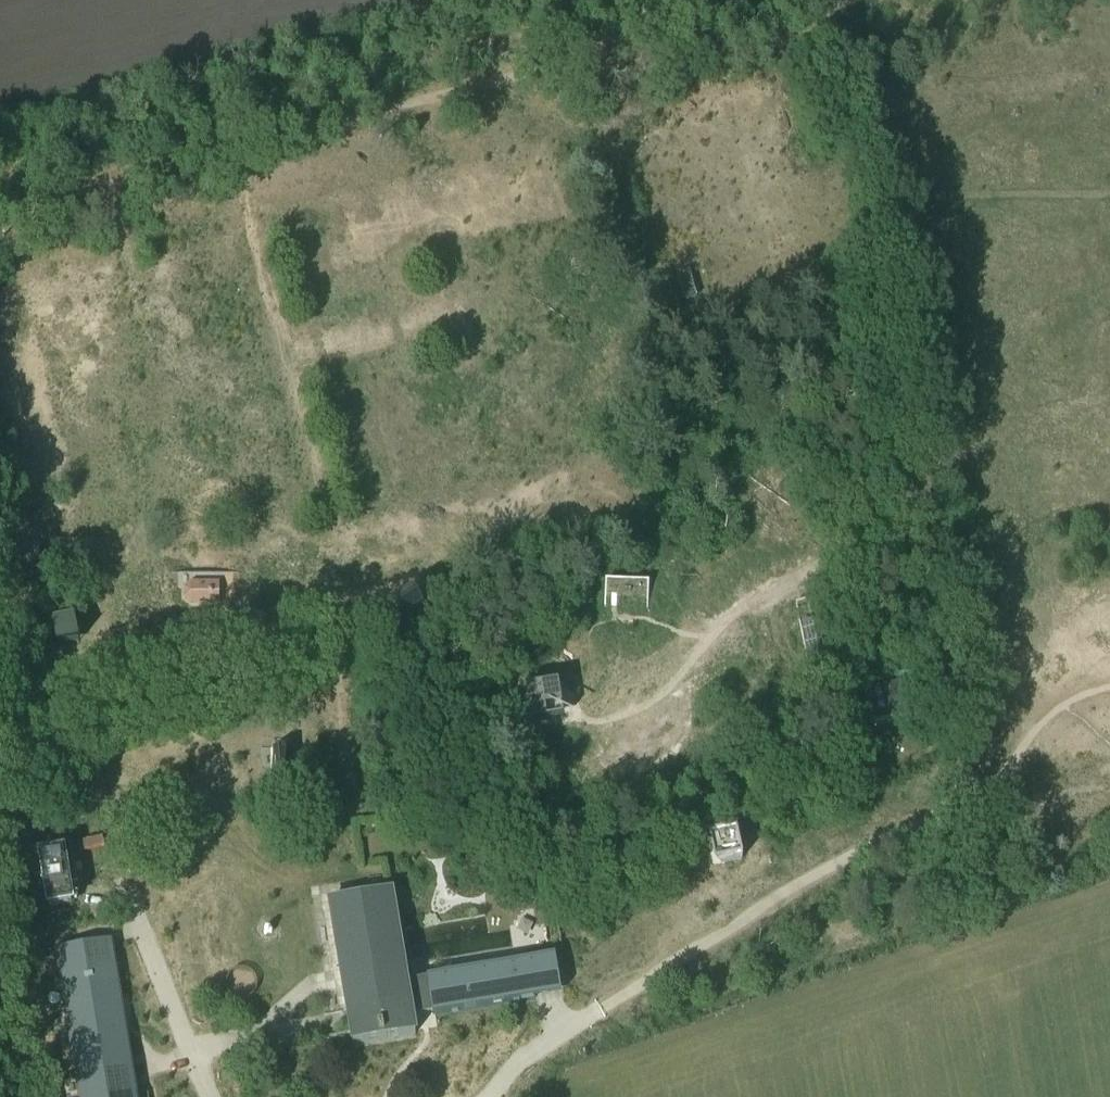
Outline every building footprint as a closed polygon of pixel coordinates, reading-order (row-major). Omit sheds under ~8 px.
[(633,620),(651,602),(621,571),(602,589),(633,620)] [(184,574),(186,605),(224,603),(222,572),(184,574)] [(412,598),(394,609),(404,625),(422,613),(412,598)] [(72,621),(49,625),(53,647),(75,643),(72,621)] [(809,659),(841,653),(835,621),(803,627),(809,659)] [(911,681),(909,681),(865,689),(871,722),(917,713),(911,681)] [(519,682),(519,722),(559,722),(559,682),(519,682)] [(274,777),(294,777),(294,748),(274,748),(274,777)] [(742,839),(708,845),(711,867),(745,861),(742,839)] [(71,904),(62,852),(38,856),(47,907),(71,904)] [(544,960),(529,963),(529,962),(428,978),(407,981),(392,892),(389,892),(382,893),(329,902),(347,1011),(351,1033),(353,1044),(412,1035),(416,1034),(415,1032),(413,1018),(435,1014),(535,998),(536,998),(550,995),(544,960)] [(79,1096),(138,1096),(136,1083),(133,1064),(131,1056),(128,1036),(122,996),(113,941),(55,949),(62,992),(79,1096)]
